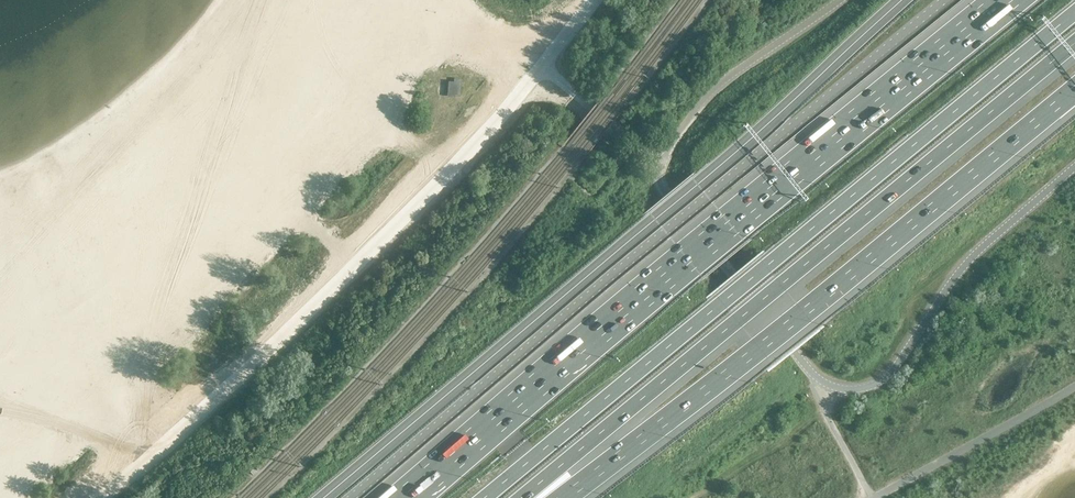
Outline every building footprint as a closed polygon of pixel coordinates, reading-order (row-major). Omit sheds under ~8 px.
[(455,84),(449,84),(448,94),(454,95),(455,92),(460,93),(461,82),(455,82),(455,84)] [(931,253),(930,255),(926,251),(914,262),(920,268),(922,266),(925,270),(937,258),(931,253)] [(803,444),(798,448),(807,457),(812,453),(803,444)] [(773,449),(767,454),(771,461),(778,456),(773,449)] [(768,460),(759,466),(763,471),(772,465),(768,460)]
